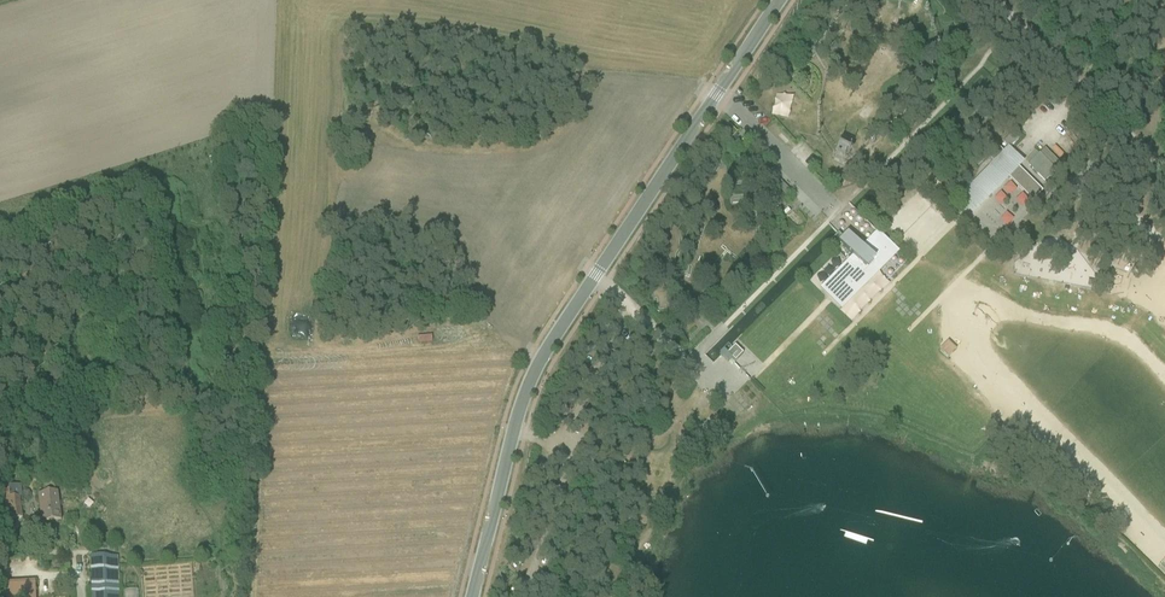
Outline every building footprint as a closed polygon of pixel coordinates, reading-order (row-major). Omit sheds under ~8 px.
[(738,133),(727,121),(717,130),(728,142),(738,133)] [(940,129),(948,137),(956,129),(948,121),(940,129)] [(1033,202),(1043,192),(1019,169),(1024,164),(1008,148),(1003,153),(999,149),(989,159),(993,163),(956,201),(971,216),(1009,178),(1033,202)] [(899,255),(877,233),(861,248),(845,233),(840,238),(839,236),(830,246),(839,255),(844,251),(851,258),(820,288),(843,311),(899,255)] [(937,347),(946,357),(955,348),(946,339),(937,347)] [(735,362),(743,354),(735,346),(727,353),(735,362)] [(1064,457),(1055,449),(1048,457),(1057,465),(1064,457)] [(3,521),(23,519),(21,490),(1,492),(3,521)] [(61,520),(58,493),(38,495),(41,522),(61,520)] [(117,559),(91,560),(92,596),(118,596),(117,559)] [(510,569),(502,578),(511,587),(520,578),(510,569)] [(5,586),(5,596),(34,596),(34,585),(5,586)]
